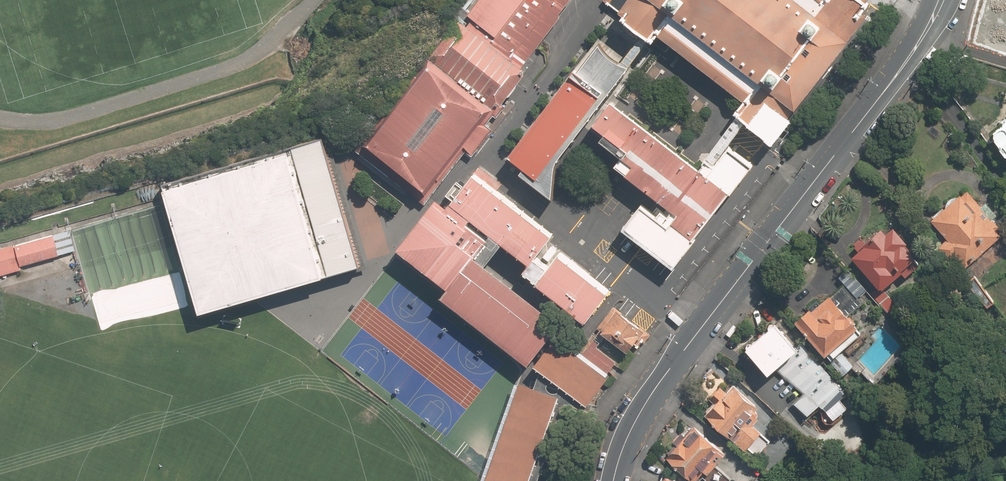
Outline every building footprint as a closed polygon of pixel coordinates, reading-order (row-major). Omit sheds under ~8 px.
[(427,200),(485,126),(526,73),(519,67),(532,50),(571,0),(479,0),(468,14),(473,17),(467,25),(457,18),(358,146),(365,152),(414,190),(427,200)] [(765,137),(772,129),(776,132),(868,16),(863,12),(872,1),(871,0),(601,0),(600,2),(642,34),(646,37),(649,40),(653,42),(658,36),(682,54),(698,67),(742,100),(733,112),(738,116),(742,119),(745,122),(765,137)] [(631,65),(627,62),(623,59),(621,58),(624,55),(600,37),(510,155),(525,166),(521,172),(534,182),(553,196),(556,166),(558,160),(562,154),(591,119),(631,65)] [(668,259),(674,264),(751,164),(729,147),(716,165),(714,164),(711,161),(707,159),(701,168),(695,163),(621,107),(612,100),(595,123),(607,132),(605,134),(603,137),(626,155),(618,165),(676,209),(673,212),(665,223),(641,205),(625,227),(631,231),(637,236),(644,241),(656,251),(662,255),(668,259)] [(996,130),(1001,135),(992,144),(1005,158),(1005,121),(996,130)] [(326,138),(171,184),(209,311),(250,299),(365,264),(361,253),(326,138)] [(547,268),(534,258),(555,232),(517,203),(499,188),(503,183),(493,176),(481,166),(464,187),(456,198),(455,199),(452,203),(472,218),(493,235),(503,243),(531,263),(525,271),(587,319),(611,288),(603,282),(596,276),(589,271),(562,249),(547,268)] [(969,186),(931,215),(948,237),(940,244),(962,271),(1005,237),(1005,232),(996,219),(1000,216),(989,202),(985,206),(969,186)] [(494,255),(503,243),(493,235),(489,239),(487,237),(468,222),(472,218),(452,203),(447,208),(436,199),(426,212),(399,248),(446,284),(450,287),(447,290),(442,295),(448,299),(456,305),(530,363),(554,331),(545,324),(540,320),(547,310),(487,263),(494,255)] [(923,257),(896,226),(889,232),(885,228),(854,256),(886,291),(923,257)] [(57,231),(16,245),(15,244),(9,244),(0,247),(0,275),(21,270),(21,266),(24,265),(63,252),(57,231)] [(866,324),(833,291),(805,319),(818,332),(812,338),(832,358),(866,324)] [(627,316),(615,306),(598,328),(628,352),(644,332),(646,330),(640,326),(633,321),(627,316)] [(801,350),(774,323),(747,349),(770,372),(777,365),(805,394),(796,402),(809,415),(819,404),(826,411),(847,391),(804,347),(801,350)] [(534,479),(531,478),(560,395),(564,386),(588,404),(609,377),(607,375),(617,362),(592,342),(584,351),(560,331),(536,364),(541,368),(535,386),(520,381),(485,480),(539,480),(534,479)] [(762,408),(734,383),(727,391),(722,386),(710,399),(717,405),(709,413),(747,447),(762,431),(750,421),(762,408)] [(727,453),(695,426),(666,459),(692,480),(702,480),(727,453)]
